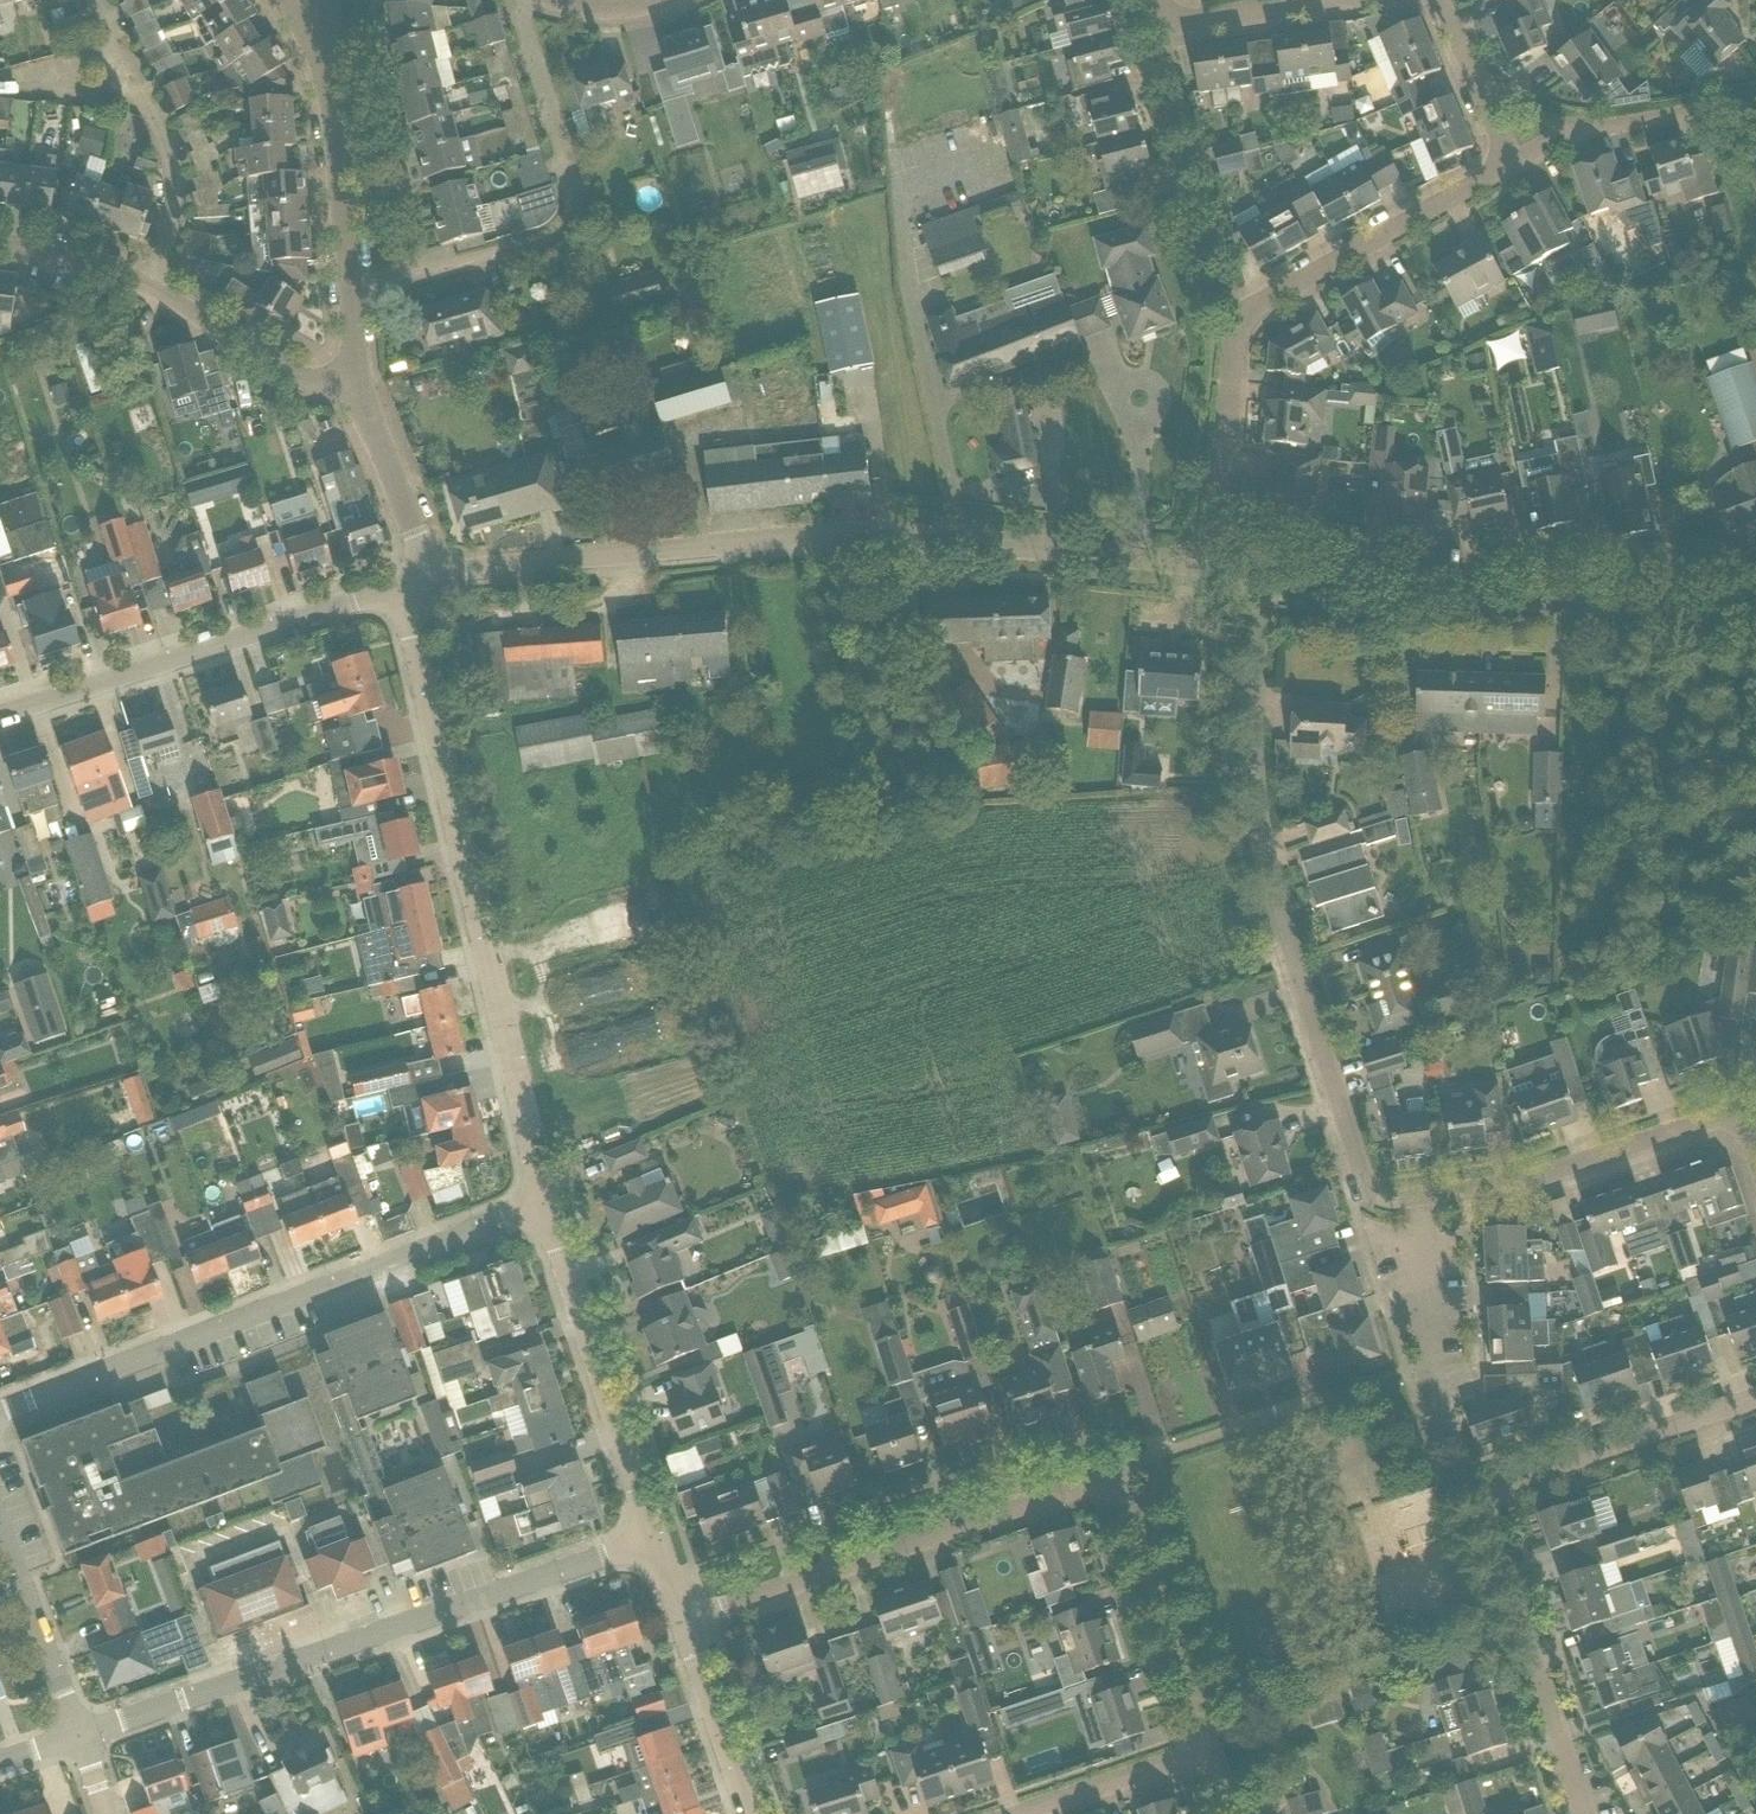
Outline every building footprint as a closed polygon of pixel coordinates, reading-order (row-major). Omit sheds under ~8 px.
[(145,10),(148,9),(144,0),(121,0),(124,4),(119,6),(125,19),(130,17),(145,10)] [(192,22),(227,0),(179,0),(192,22)] [(204,47),(220,36),(221,37),(244,22),(255,15),(245,0),(227,0),(192,22),(198,32),(196,33),(204,47)] [(761,1),(779,63),(781,67),(789,65),(793,59),(788,41),(797,38),(798,42),(812,38),(804,11),(791,15),(787,0),(763,0),(761,1)] [(804,11),(812,38),(849,27),(842,5),(841,0),(815,0),(817,7),(804,11)] [(883,11),(898,7),(896,0),(880,0),(883,11)] [(1008,14),(1019,11),(1016,0),(1003,0),(1008,14)] [(1072,45),(1117,34),(1109,7),(1094,11),(1091,0),(1069,0),(1051,5),(1059,33),(1068,30),(1072,45)] [(1510,63),(1547,47),(1540,30),(1552,25),(1542,0),(1515,0),(1507,3),(1517,25),(1498,33),(1510,63)] [(1738,26),(1724,11),(1731,4),(1727,0),(1703,0),(1671,28),(1683,42),(1688,38),(1715,69),(1746,42),(1735,29),(1738,26)] [(730,33),(738,59),(738,60),(743,78),(751,75),(754,70),(759,73),(762,68),(767,70),(770,65),(775,68),(777,63),(779,63),(761,1),(737,8),(743,29),(730,33)] [(388,4),(398,42),(398,43),(431,34),(431,35),(437,33),(430,7),(388,4)] [(485,14),(482,4),(469,8),(472,18),(485,14)] [(141,41),(156,34),(159,32),(153,20),(150,21),(145,10),(130,17),(135,28),(130,30),(136,43),(141,41)] [(1380,36),(1391,62),(1430,45),(1419,20),(1408,24),(1403,13),(1365,18),(1374,39),(1380,36)] [(493,46),(506,42),(498,15),(473,23),(481,49),(493,46)] [(46,25),(49,35),(82,26),(79,16),(46,25)] [(213,60),(221,72),(260,46),(259,45),(244,22),(221,37),(220,36),(204,47),(202,48),(211,62),(213,60)] [(727,71),(712,26),(660,42),(676,93),(692,87),(691,83),(691,82),(721,72),(722,73),(727,71)] [(1330,31),(1303,35),(1311,91),(1338,87),(1339,84),(1352,82),(1348,53),(1334,55),(1330,31)] [(1610,109),(1612,108),(1634,104),(1616,80),(1623,75),(1591,32),(1551,61),(1562,76),(1566,73),(1586,101),(1599,92),(1610,109)] [(152,64),(167,58),(170,56),(164,43),(161,45),(156,34),(141,41),(146,52),(141,54),(147,67),(152,64)] [(392,43),(399,70),(399,72),(435,63),(435,62),(438,61),(431,35),(431,34),(398,43),(398,42),(392,43)] [(1117,34),(1072,45),(1076,60),(1067,63),(1074,91),(1107,82),(1113,81),(1109,65),(1124,61),(1117,34)] [(1263,55),(1265,65),(1269,94),(1270,97),(1311,91),(1303,35),(1275,39),(1278,53),(1263,55)] [(289,83),(279,67),(285,63),(269,38),(259,45),(260,46),(232,65),(238,75),(242,72),(251,86),(252,93),(277,91),(289,83)] [(485,62),(489,76),(515,68),(506,42),(493,46),(497,58),(485,62)] [(1247,43),(1220,47),(1229,106),(1243,104),(1241,87),(1254,85),(1255,96),(1269,94),(1265,65),(1251,67),(1247,43)] [(1392,90),(1398,104),(1424,93),(1419,80),(1441,71),(1430,45),(1391,62),(1401,86),(1392,90)] [(1229,106),(1220,47),(1192,51),(1199,93),(1213,91),(1215,108),(1229,106)] [(175,67),(183,63),(178,53),(170,56),(167,58),(152,64),(157,75),(152,77),(158,90),(163,88),(177,80),(181,79),(175,67)] [(575,87),(565,90),(573,114),(581,112),(587,132),(607,125),(600,106),(615,101),(618,111),(637,105),(629,78),(621,56),(587,66),(586,61),(568,66),(575,87)] [(396,71),(403,99),(442,89),(435,63),(399,72),(399,70),(396,71)] [(506,85),(510,99),(523,95),(519,81),(515,68),(489,76),(493,89),(506,85)] [(177,80),(163,88),(168,99),(162,101),(169,115),(192,105),(186,90),(183,92),(177,80)] [(829,91),(833,105),(852,99),(848,85),(829,91)] [(1094,125),(1099,143),(1142,132),(1135,104),(1122,108),(1116,88),(1081,97),(1089,127),(1094,125)] [(414,125),(414,126),(449,116),(449,114),(442,89),(403,99),(410,126),(414,125)] [(1009,89),(995,93),(1001,116),(1015,113),(1009,89)] [(492,90),(477,94),(480,105),(495,101),(492,90)] [(1412,114),(1423,139),(1462,123),(1451,97),(1429,106),(1424,93),(1398,104),(1404,118),(1412,114)] [(502,115),(506,129),(532,121),(523,95),(510,99),(514,111),(502,115)] [(249,100),(251,127),(291,123),(289,97),(249,100)] [(700,142),(685,97),(663,104),(677,149),(700,142)] [(11,101),(0,99),(0,121),(8,122),(11,101)] [(177,118),(182,129),(197,122),(192,111),(177,118)] [(1000,117),(1013,165),(1040,157),(1038,149),(1031,151),(1020,111),(1015,113),(1001,116),(1000,117)] [(414,126),(421,152),(459,141),(452,113),(449,114),(449,116),(414,126)] [(777,122),(780,134),(798,129),(794,116),(777,122)] [(533,153),(534,155),(542,153),(532,121),(506,129),(510,141),(522,137),(528,154),(533,153)] [(251,127),(253,148),(253,150),(281,148),(281,147),(293,146),(291,123),(251,127)] [(1462,123),(1423,139),(1438,176),(1460,166),(1455,155),(1473,148),(1462,123)] [(84,146),(102,149),(104,133),(86,131),(84,146)] [(1142,132),(1099,143),(1103,161),(1098,162),(1106,192),(1142,182),(1136,162),(1150,159),(1142,132)] [(188,142),(193,153),(208,145),(203,135),(188,142)] [(1641,174),(1646,191),(1648,197),(1666,191),(1664,186),(1680,182),(1681,189),(1687,187),(1690,202),(1717,196),(1712,177),(1705,154),(1689,159),(1682,139),(1650,149),(1656,169),(1641,174)] [(778,140),(765,147),(767,152),(769,155),(771,153),(782,148),(778,140)] [(1213,147),(1217,162),(1244,154),(1240,140),(1213,147)] [(459,141),(421,152),(425,167),(421,168),(425,179),(466,168),(459,141)] [(262,177),(262,178),(283,176),(283,174),(281,148),(253,150),(253,148),(234,149),(236,162),(246,161),(248,178),(262,177)] [(1388,186),(1374,161),(1367,148),(1360,152),(1364,160),(1359,163),(1336,176),(1357,214),(1382,200),(1376,192),(1388,186)] [(799,201),(845,188),(836,158),(808,166),(804,150),(786,155),(799,201)] [(24,207),(28,169),(10,167),(13,153),(5,151),(0,195),(0,204),(24,207)] [(525,194),(525,195),(552,186),(542,153),(534,155),(537,164),(517,170),(522,185),(528,183),(531,192),(525,194)] [(1244,154),(1217,162),(1220,176),(1248,168),(1244,154)] [(1386,154),(1374,161),(1388,186),(1401,178),(1386,154)] [(1609,208),(1611,216),(1621,213),(1627,233),(1636,230),(1643,251),(1664,244),(1651,203),(1646,205),(1634,171),(1619,176),(1613,155),(1574,168),(1581,190),(1589,214),(1609,208)] [(28,169),(24,207),(49,210),(56,157),(46,156),(44,172),(28,169)] [(143,172),(146,162),(136,158),(133,169),(143,172)] [(153,176),(156,165),(146,162),(143,172),(153,176)] [(193,167),(196,179),(212,173),(209,162),(193,167)] [(87,222),(99,186),(84,181),(89,166),(80,163),(63,213),(87,222)] [(258,193),(259,207),(305,203),(302,172),(283,174),(283,176),(262,178),(263,192),(258,193)] [(1306,181),(1294,187),(1308,213),(1321,207),(1333,228),(1357,214),(1336,176),(1311,189),(1306,181)] [(113,231),(128,187),(130,180),(121,177),(116,192),(99,186),(87,222),(111,230),(113,231)] [(433,190),(440,216),(481,206),(474,179),(433,190)] [(525,195),(516,198),(526,231),(545,225),(547,224),(550,223),(552,221),(554,219),(555,217),(557,214),(558,211),(558,209),(558,206),(557,203),(552,186),(525,195)] [(156,205),(149,203),(152,195),(128,187),(113,231),(111,230),(110,231),(136,240),(138,234),(145,236),(156,205)] [(1285,203),(1262,216),(1283,255),(1307,242),(1295,220),(1308,213),(1294,187),(1280,195),(1285,203)] [(1515,247),(1500,256),(1512,277),(1570,243),(1564,233),(1573,228),(1563,210),(1551,189),(1523,204),(1527,210),(1502,224),(1515,247)] [(265,217),(266,233),(267,235),(307,231),(305,203),(259,207),(260,218),(265,217)] [(481,206),(440,216),(435,218),(442,245),(496,231),(489,204),(481,206)] [(229,205),(212,206),(213,218),(229,217),(229,205)] [(213,218),(212,206),(196,207),(196,219),(213,218)] [(1710,210),(1717,236),(1732,231),(1724,206),(1710,210)] [(972,209),(921,227),(932,259),(938,277),(989,259),(983,240),(975,217),(972,209)] [(1283,255),(1262,216),(1237,231),(1259,268),(1283,255)] [(1148,257),(1154,255),(1147,227),(1095,241),(1103,270),(1108,269),(1127,264),(1133,288),(1115,293),(1112,294),(1121,319),(1130,341),(1174,324),(1158,280),(1155,281),(1148,257)] [(267,235),(266,233),(261,233),(262,246),(268,246),(269,275),(307,282),(305,260),(309,259),(307,231),(267,235)] [(188,244),(205,247),(207,236),(191,232),(188,244)] [(1467,250),(1436,267),(1457,306),(1471,298),(1468,291),(1480,285),(1484,293),(1503,282),(1479,237),(1464,245),(1467,250)] [(1612,288),(1594,244),(1575,254),(1598,294),(1612,288)] [(1620,264),(1606,270),(1613,286),(1627,280),(1620,264)] [(657,271),(607,285),(608,286),(616,316),(665,302),(657,271)] [(10,316),(16,276),(0,274),(0,315),(10,316)] [(259,295),(233,280),(219,302),(260,326),(267,314),(287,326),(302,300),(268,280),(259,295)] [(1342,332),(1348,344),(1362,336),(1366,343),(1397,326),(1396,324),(1418,313),(1401,283),(1379,295),(1372,282),(1342,299),(1356,324),(1342,332)] [(419,310),(430,347),(481,332),(483,338),(502,333),(490,290),(419,310)] [(1097,293),(1065,304),(1080,343),(1111,332),(1097,293)] [(1080,343),(1065,304),(1062,296),(1009,315),(1004,301),(972,312),(972,313),(956,319),(953,308),(927,318),(936,347),(936,348),(951,390),(1081,344),(1080,343)] [(587,298),(574,302),(580,321),(593,318),(587,298)] [(872,364),(857,298),(815,307),(832,374),(872,364)] [(1612,299),(1573,308),(1579,333),(1618,324),(1612,299)] [(1267,372),(1313,376),(1328,367),(1303,321),(1286,331),(1287,334),(1270,344),(1267,372)] [(1529,345),(1554,339),(1550,321),(1525,326),(1529,345)] [(1457,337),(1446,343),(1452,354),(1463,348),(1457,337)] [(160,354),(157,355),(171,401),(193,394),(200,419),(229,411),(218,373),(202,378),(192,345),(176,350),(174,345),(159,350),(160,354)] [(529,345),(504,351),(511,376),(536,369),(529,345)] [(1734,450),(1755,442),(1755,388),(1742,349),(1706,362),(1712,378),(1709,379),(1734,450)] [(57,353),(41,356),(45,376),(61,372),(57,353)] [(1485,354),(1467,358),(1471,373),(1488,370),(1485,354)] [(667,367),(670,381),(685,377),(685,374),(692,372),(689,361),(667,367)] [(652,394),(661,423),(744,398),(734,367),(722,371),(652,394)] [(411,381),(409,391),(417,398),(426,395),(428,385),(421,378),(411,381)] [(65,384),(51,388),(56,403),(70,399),(65,384)] [(990,448),(995,474),(1037,465),(1021,384),(994,389),(1005,445),(990,448)] [(1376,396),(1377,387),(1353,384),(1352,394),(1376,396)] [(267,387),(260,398),(276,407),(282,395),(267,387)] [(1265,401),(1263,418),(1268,418),(1266,442),(1281,444),(1280,456),(1304,458),(1305,458),(1306,446),(1307,446),(1309,422),(1323,424),(1326,391),(1307,389),(1304,389),(1283,387),(1282,403),(1265,401)] [(1376,406),(1376,396),(1352,394),(1351,403),(1376,406)] [(554,414),(564,447),(565,447),(568,457),(587,452),(574,409),(554,414)] [(638,412),(617,419),(624,440),(628,439),(639,435),(645,433),(638,412)] [(330,420),(319,424),(322,432),(333,428),(330,420)] [(297,425),(304,442),(314,438),(307,421),(297,425)] [(1386,465),(1384,476),(1382,500),(1386,500),(1384,518),(1423,522),(1429,469),(1394,466),(1397,428),(1375,426),(1372,464),(1386,465)] [(1510,518),(1499,467),(1462,475),(1460,465),(1463,465),(1456,430),(1437,435),(1444,469),(1445,469),(1447,478),(1446,479),(1455,520),(1471,517),(1473,526),(1510,518)] [(596,454),(602,471),(610,494),(675,471),(662,432),(596,454)] [(864,435),(820,440),(827,502),(871,497),(864,435)] [(1556,442),(1558,454),(1517,463),(1523,486),(1525,486),(1532,517),(1531,517),(1532,524),(1534,523),(1536,531),(1573,523),(1574,527),(1591,523),(1583,489),(1588,488),(1582,465),(1577,437),(1556,442)] [(827,502),(820,440),(704,453),(711,515),(827,502)] [(565,447),(564,447),(470,476),(447,482),(462,534),(552,508),(554,512),(567,509),(566,507),(581,503),(568,457),(565,447)] [(1327,447),(1326,460),(1338,461),(1339,448),(1327,447)] [(382,547),(373,518),(372,518),(366,499),(368,498),(358,467),(353,468),(348,452),(330,458),(340,491),(345,505),(350,503),(356,523),(340,528),(342,535),(350,557),(382,547)] [(1268,481),(1265,514),(1315,519),(1317,495),(1318,486),(1316,486),(1319,460),(1305,458),(1304,458),(1280,456),(1277,482),(1268,481)] [(1643,488),(1656,486),(1649,456),(1634,459),(1636,471),(1600,478),(1614,539),(1652,530),(1643,488)] [(1714,497),(1727,533),(1755,523),(1755,463),(1733,471),(1739,488),(1714,497)] [(227,471),(182,484),(190,509),(234,495),(227,471)] [(276,528),(281,544),(291,576),(330,564),(319,532),(317,532),(312,516),(276,528)] [(142,584),(133,557),(124,529),(125,528),(123,520),(103,526),(115,562),(117,561),(121,575),(87,586),(93,605),(92,605),(102,637),(140,625),(130,593),(129,594),(127,589),(142,584)] [(161,578),(143,523),(125,528),(124,529),(133,557),(142,584),(161,578)] [(242,557),(220,564),(230,595),(269,583),(259,552),(257,552),(252,536),(237,541),(242,557)] [(0,543),(0,573),(2,579),(0,579),(6,597),(8,597),(8,598),(35,589),(18,538),(0,543)] [(204,551),(194,555),(179,560),(184,575),(162,583),(172,614),(210,602),(202,576),(211,573),(208,562),(204,551)] [(28,626),(31,635),(38,657),(76,645),(66,613),(64,614),(58,595),(43,600),(49,619),(28,626)] [(925,604),(926,628),(927,645),(969,643),(969,649),(985,648),(986,663),(1034,661),(1033,640),(1050,640),(1049,599),(925,604)] [(731,676),(728,638),(726,614),(617,624),(619,647),(623,694),(674,690),(673,681),(698,679),(697,669),(709,668),(709,677),(731,676)] [(14,665),(4,633),(3,633),(0,624),(0,669),(14,665)] [(477,635),(483,703),(576,695),(574,664),(604,661),(601,625),(477,635)] [(1048,709),(1077,713),(1085,661),(1075,660),(1080,629),(1061,626),(1048,709)] [(305,687),(310,701),(315,700),(373,681),(365,655),(331,666),(334,678),(305,687)] [(1124,696),(1123,712),(1140,714),(1141,697),(1199,702),(1202,660),(1142,655),(1139,697),(1124,696)] [(1480,732),(1482,676),(1418,674),(1417,698),(1415,732),(1480,734),(1480,732)] [(1546,678),(1482,676),(1480,732),(1537,734),(1538,718),(1545,718),(1545,702),(1546,678)] [(934,706),(963,744),(973,736),(983,748),(1004,731),(996,719),(997,718),(968,680),(934,706)] [(381,707),(373,681),(315,700),(322,720),(346,713),(348,718),(359,715),(381,707)] [(258,689),(266,712),(267,716),(305,704),(300,689),(280,696),(276,683),(258,689)] [(232,723),(249,718),(238,685),(202,697),(219,748),(238,741),(232,723)] [(709,697),(712,717),(745,712),(741,691),(709,697)] [(1387,701),(1373,704),(1376,720),(1390,717),(1387,701)] [(1342,753),(1364,754),(1366,722),(1345,720),(1346,706),(1295,703),(1292,744),(1342,747),(1342,753)] [(1650,705),(1650,729),(1650,740),(1723,739),(1723,705),(1650,705)] [(516,729),(524,771),(594,758),(596,765),(668,752),(660,709),(588,722),(586,716),(516,729)] [(1091,743),(1117,748),(1123,715),(1097,710),(1091,743)] [(134,739),(120,744),(129,772),(132,782),(147,777),(144,767),(141,757),(156,752),(160,763),(179,757),(165,712),(129,723),(134,739)] [(277,750),(270,726),(267,718),(251,724),(262,755),(277,750)] [(325,734),(333,761),(356,756),(359,755),(350,726),(325,734)] [(103,733),(81,741),(109,816),(118,813),(131,808),(103,733)] [(109,816),(81,741),(60,748),(87,824),(109,816)] [(978,749),(984,789),(1030,781),(1023,741),(978,749)] [(1145,749),(1126,747),(1123,785),(1161,788),(1162,769),(1144,768),(1145,749)] [(4,761),(12,784),(23,817),(44,810),(49,824),(62,820),(48,781),(38,750),(4,761)] [(1402,756),(1416,817),(1441,811),(1428,751),(1402,756)] [(1535,804),(1561,805),(1562,796),(1562,769),(1563,754),(1536,753),(1535,804)] [(356,756),(333,761),(328,762),(340,810),(356,806),(375,801),(402,795),(394,762),(359,770),(356,756)] [(1562,769),(1562,796),(1579,795),(1577,768),(1562,769)] [(12,831),(4,808),(5,807),(0,791),(0,835),(12,831)] [(230,832),(225,815),(217,791),(192,798),(205,843),(231,836),(230,832)] [(131,808),(118,813),(126,832),(146,825),(138,805),(131,808)] [(416,855),(409,821),(395,824),(392,811),(313,830),(317,847),(337,843),(337,845),(356,838),(363,837),(362,834),(369,832),(376,864),(416,855)] [(1388,811),(1358,820),(1360,828),(1390,820),(1388,811)] [(234,812),(225,815),(230,832),(239,830),(242,825),(239,814),(234,812)] [(1305,824),(1312,845),(1350,832),(1343,812),(1305,824)] [(1362,830),(1367,846),(1395,837),(1392,820),(1362,830)] [(14,830),(25,861),(41,855),(31,825),(14,830)] [(109,901),(112,900),(90,834),(64,842),(86,909),(91,924),(115,916),(109,901)] [(1323,906),(1332,934),(1384,917),(1361,845),(1303,863),(1317,908),(1323,906)] [(19,864),(16,871),(18,877),(28,873),(24,862),(19,864)] [(373,881),(369,867),(352,871),(355,885),(373,881)] [(161,874),(141,880),(154,923),(174,917),(161,874)] [(29,877),(18,881),(39,938),(48,934),(50,934),(29,877)] [(362,900),(370,934),(403,925),(431,919),(423,886),(395,893),(392,881),(371,886),(374,897),(362,900)] [(189,906),(198,936),(235,926),(227,901),(208,907),(206,901),(189,906)] [(269,936),(288,932),(282,905),(262,910),(269,936)] [(378,984),(379,985),(420,975),(416,957),(439,952),(431,919),(403,925),(370,934),(376,959),(363,962),(369,987),(378,984)] [(48,934),(39,938),(44,951),(53,947),(48,934)] [(1666,1028),(1677,1062),(1675,1063),(1679,1076),(1696,1070),(1695,1067),(1722,1058),(1710,1021),(1718,1018),(1718,1019),(1742,1022),(1753,952),(1729,948),(1721,998),(1703,1004),(1706,1014),(1666,1028)] [(1747,994),(1755,995),(1755,949),(1754,950),(1747,994)] [(1368,1007),(1377,1034),(1422,1020),(1416,1000),(1418,1000),(1411,979),(1409,979),(1400,952),(1375,960),(1374,958),(1359,963),(1366,984),(1369,984),(1375,1005),(1368,1007)] [(1535,970),(1534,986),(1550,987),(1551,970),(1535,970)] [(14,986),(34,1044),(65,1034),(45,975),(14,986)] [(420,975),(379,985),(381,997),(381,998),(423,989),(420,975)] [(301,988),(290,990),(292,999),(324,992),(320,977),(300,982),(301,988)] [(1428,990),(1440,1021),(1473,1009),(1463,977),(1428,990)] [(194,989),(199,1006),(218,1000),(213,983),(194,989)] [(378,984),(369,987),(372,999),(381,997),(379,985),(378,984)] [(424,1014),(427,1027),(455,1021),(447,988),(419,994),(419,996),(400,1000),(405,1018),(424,1014)] [(0,992),(0,1013),(10,1009),(4,991),(0,992)] [(1648,1028),(1641,1010),(1627,1015),(1634,1032),(1648,1028)] [(1130,1030),(1139,1059),(1184,1045),(1174,1016),(1130,1030)] [(462,1054),(455,1021),(427,1027),(411,1031),(419,1064),(462,1054)] [(1198,1071),(1209,1103),(1234,1095),(1230,1082),(1263,1071),(1248,1026),(1223,1035),(1221,1030),(1197,1038),(1207,1068),(1198,1071)] [(7,1036),(5,1041),(6,1043),(0,1045),(0,1065),(30,1054),(24,1036),(19,1038),(18,1035),(14,1033),(7,1036)] [(1543,1058),(1508,1070),(1516,1096),(1515,1096),(1521,1116),(1517,1117),(1522,1131),(1526,1129),(1528,1135),(1557,1125),(1558,1129),(1578,1122),(1569,1096),(1583,1091),(1579,1079),(1571,1055),(1566,1038),(1550,1043),(1554,1055),(1543,1058)] [(1597,1070),(1611,1111),(1642,1100),(1637,1087),(1658,1080),(1644,1039),(1621,1047),(1618,1038),(1610,1041),(1602,1046),(1599,1055),(1600,1064),(1602,1069),(1597,1070)] [(1383,1048),(1361,1055),(1367,1073),(1368,1079),(1389,1072),(1390,1072),(1407,1066),(1399,1043),(1383,1048)] [(246,1060),(220,1070),(229,1091),(255,1081),(246,1060)] [(410,1085),(405,1064),(350,1077),(355,1098),(410,1085)] [(446,1115),(449,1129),(478,1122),(470,1089),(441,1096),(440,1092),(451,1090),(448,1076),(388,1091),(336,1103),(339,1118),(349,1116),(349,1112),(405,1100),(424,1096),(429,1118),(446,1115)] [(123,1081),(138,1126),(153,1121),(138,1077),(123,1081)] [(1448,1124),(1449,1129),(1452,1153),(1487,1148),(1485,1134),(1505,1131),(1502,1107),(1498,1084),(1471,1088),(1474,1102),(1445,1106),(1446,1109),(1448,1124)] [(1403,1116),(1393,1086),(1373,1093),(1388,1142),(1393,1140),(1396,1161),(1433,1155),(1429,1127),(1427,1113),(1403,1116)] [(1446,1109),(1436,1110),(1437,1111),(1439,1126),(1448,1124),(1446,1109)] [(21,1160),(20,1158),(12,1137),(25,1132),(18,1111),(0,1118),(0,1168),(21,1160)] [(1437,1111),(1427,1113),(1429,1127),(1439,1126),(1437,1111)] [(719,1114),(717,1119),(719,1124),(728,1129),(734,1127),(736,1122),(734,1117),(725,1112),(719,1114)] [(1081,1139),(1073,1116),(1050,1124),(1058,1147),(1081,1139)] [(1174,1157),(1220,1142),(1212,1118),(1168,1132),(1168,1134),(1167,1134),(1165,1128),(1151,1132),(1153,1139),(1158,1156),(1174,1156),(1174,1157)] [(1279,1121),(1235,1135),(1251,1187),(1290,1174),(1280,1143),(1285,1142),(1279,1121)] [(478,1122),(449,1129),(452,1142),(433,1147),(438,1168),(423,1172),(420,1164),(400,1170),(412,1202),(464,1182),(459,1162),(486,1155),(478,1122)] [(337,1177),(306,1189),(324,1235),(355,1223),(343,1191),(361,1184),(352,1159),(351,1159),(349,1155),(344,1141),(327,1147),(332,1162),(337,1177)] [(604,1156),(611,1173),(633,1164),(648,1158),(640,1141),(604,1156)] [(45,1164),(40,1150),(20,1158),(21,1160),(25,1171),(45,1164)] [(367,1154),(352,1159),(361,1184),(376,1178),(367,1154)] [(4,1183),(4,1181),(25,1174),(25,1173),(26,1172),(25,1171),(21,1160),(0,1168),(0,1185),(4,1183)] [(279,1166),(285,1180),(301,1174),(296,1160),(279,1166)] [(1688,1169),(1700,1205),(1706,1221),(1716,1218),(1719,1214),(1745,1205),(1732,1167),(1719,1172),(1714,1160),(1688,1169)] [(42,1167),(30,1178),(41,1191),(54,1179),(42,1167)] [(1687,1210),(1700,1205),(1688,1169),(1662,1177),(1675,1217),(1688,1213),(1687,1210)] [(258,1175),(247,1179),(268,1235),(281,1230),(271,1204),(270,1205),(258,1175)] [(604,1206),(617,1239),(683,1212),(671,1183),(670,1179),(665,1180),(665,1181),(646,1189),(642,1177),(626,1184),(631,1195),(604,1206)] [(268,1235),(247,1179),(235,1184),(247,1213),(245,1214),(255,1240),(268,1235)] [(1609,1195),(1621,1232),(1629,1252),(1653,1244),(1655,1250),(1670,1245),(1666,1232),(1662,1221),(1649,1226),(1635,1186),(1609,1195)] [(324,1235),(306,1189),(276,1200),(283,1220),(282,1220),(292,1247),(324,1235)] [(1335,1248),(1329,1229),(1334,1227),(1330,1215),(1334,1213),(1332,1209),(1337,1208),(1332,1193),(1328,1194),(1326,1190),(1291,1201),(1299,1228),(1271,1237),(1281,1265),(1335,1248)] [(913,1191),(873,1204),(881,1225),(920,1212),(913,1191)] [(1586,1259),(1591,1273),(1591,1274),(1592,1274),(1617,1265),(1612,1250),(1607,1236),(1621,1232),(1609,1195),(1583,1204),(1592,1230),(1578,1234),(1582,1245),(1586,1259)] [(378,1198),(368,1202),(373,1216),(383,1212),(378,1198)] [(123,1281),(119,1282),(130,1310),(160,1298),(148,1266),(165,1260),(166,1260),(153,1223),(148,1212),(130,1219),(142,1252),(115,1262),(123,1281)] [(406,1212),(378,1223),(384,1241),(413,1230),(406,1212)] [(212,1230),(211,1231),(226,1272),(258,1260),(248,1233),(246,1234),(240,1216),(211,1228),(212,1230)] [(165,1218),(153,1223),(166,1260),(165,1260),(170,1273),(184,1268),(165,1218)] [(671,1248),(701,1236),(693,1218),(629,1244),(636,1261),(629,1265),(639,1290),(635,1291),(638,1300),(684,1281),(671,1248)] [(1564,1252),(1582,1245),(1578,1234),(1574,1223),(1556,1229),(1564,1252)] [(1699,1265),(1685,1226),(1666,1232),(1670,1245),(1679,1271),(1683,1283),(1686,1282),(1690,1281),(1686,1269),(1699,1265)] [(1482,1239),(1483,1257),(1543,1253),(1543,1241),(1525,1241),(1524,1227),(1484,1229),(1485,1239),(1482,1239)] [(2,1269),(30,1260),(30,1258),(51,1250),(44,1230),(21,1239),(23,1245),(0,1254),(0,1263),(2,1269)] [(226,1272),(211,1231),(181,1242),(186,1257),(184,1257),(195,1285),(226,1272)] [(782,1234),(771,1238),(777,1253),(788,1248),(782,1234)] [(1286,1285),(1272,1240),(1250,1247),(1264,1292),(1286,1285)] [(1123,1303),(1108,1259),(1110,1258),(1106,1247),(1087,1254),(1090,1265),(1082,1268),(1096,1312),(1123,1303)] [(1341,1267),(1335,1248),(1281,1265),(1290,1294),(1318,1285),(1326,1311),(1352,1302),(1352,1303),(1361,1300),(1360,1295),(1365,1294),(1360,1279),(1355,1281),(1354,1276),(1350,1277),(1347,1265),(1341,1267)] [(119,1282),(112,1263),(111,1263),(97,1269),(97,1268),(92,1253),(74,1260),(74,1259),(57,1266),(56,1266),(67,1296),(68,1296),(68,1297),(85,1290),(97,1322),(130,1310),(119,1282)] [(1543,1253),(1483,1257),(1484,1275),(1487,1275),(1487,1284),(1545,1281),(1544,1253),(1543,1253)] [(30,1260),(2,1269),(7,1281),(34,1270),(30,1260)] [(1697,1276),(1698,1278),(1698,1279),(1706,1302),(1707,1302),(1723,1297),(1721,1289),(1742,1282),(1742,1281),(1736,1264),(1697,1276)] [(470,1313),(523,1295),(513,1265),(478,1276),(477,1274),(458,1280),(469,1313),(470,1313)] [(1572,1280),(1576,1292),(1598,1290),(1592,1274),(1591,1274),(1591,1273),(1572,1280)] [(1698,1279),(1698,1278),(1690,1281),(1686,1282),(1698,1319),(1711,1315),(1707,1302),(1706,1302),(1698,1279)] [(17,1314),(9,1294),(7,1294),(3,1283),(0,1284),(0,1320),(17,1314)] [(1012,1292),(1018,1311),(1027,1308),(1037,1339),(1056,1333),(1040,1283),(1012,1292)] [(1598,1290),(1576,1292),(1585,1317),(1604,1310),(1598,1290)] [(412,1298),(413,1299),(421,1325),(437,1319),(428,1292),(412,1298)] [(652,1306),(660,1325),(645,1331),(659,1366),(699,1349),(706,1346),(701,1333),(706,1331),(710,1323),(705,1310),(697,1308),(691,1310),(684,1292),(652,1306)] [(1746,1295),(1755,1325),(1755,1292),(1746,1295)] [(523,1295),(470,1313),(479,1342),(497,1337),(533,1326),(523,1295)] [(1746,1295),(1733,1299),(1739,1316),(1725,1321),(1731,1336),(1738,1359),(1748,1356),(1749,1358),(1755,1356),(1755,1325),(1746,1295)] [(68,1296),(67,1296),(47,1304),(61,1340),(82,1333),(68,1297),(68,1296)] [(389,1305),(406,1356),(424,1350),(407,1299),(389,1305)] [(1130,1313),(1132,1320),(1140,1342),(1178,1329),(1170,1306),(1168,1300),(1130,1313)] [(1292,1370),(1278,1327),(1277,1327),(1269,1301),(1254,1305),(1262,1332),(1217,1346),(1231,1390),(1253,1383),(1254,1385),(1270,1380),(1269,1378),(1292,1370)] [(1375,1357),(1379,1356),(1372,1332),(1368,1333),(1364,1321),(1359,1323),(1352,1303),(1352,1302),(1326,1311),(1298,1320),(1310,1356),(1311,1356),(1309,1349),(1335,1341),(1344,1367),(1360,1362),(1361,1366),(1376,1361),(1375,1357)] [(949,1313),(966,1362),(985,1356),(969,1306),(949,1313)] [(1487,1319),(1488,1337),(1559,1333),(1558,1320),(1530,1321),(1529,1307),(1489,1309),(1489,1319),(1487,1319)] [(0,1320),(0,1357),(26,1347),(22,1334),(25,1333),(17,1314),(0,1320)] [(408,1561),(413,1576),(433,1568),(431,1562),(452,1554),(454,1560),(474,1553),(442,1468),(422,1475),(424,1482),(403,1490),(401,1483),(383,1490),(379,1482),(385,1479),(365,1428),(360,1430),(356,1421),(374,1414),(372,1408),(393,1400),(395,1406),(415,1398),(383,1314),(363,1322),(366,1328),(345,1336),(342,1330),(322,1337),(328,1352),(313,1358),(361,1484),(365,1495),(360,1497),(388,1568),(408,1561)] [(1682,1316),(1670,1321),(1689,1378),(1706,1372),(1705,1370),(1715,1367),(1707,1344),(1702,1328),(1688,1333),(1682,1316)] [(1648,1331),(1633,1336),(1643,1366),(1655,1362),(1662,1384),(1672,1381),(1673,1384),(1689,1378),(1670,1321),(1658,1325),(1664,1341),(1652,1345),(1648,1331)] [(1073,1354),(1089,1403),(1121,1393),(1111,1364),(1127,1359),(1117,1327),(1088,1337),(1091,1348),(1073,1354)] [(1559,1333),(1488,1337),(1489,1354),(1491,1354),(1492,1364),(1532,1362),(1531,1347),(1549,1346),(1560,1345),(1559,1333)] [(882,1361),(887,1360),(895,1386),(913,1380),(898,1335),(876,1342),(882,1361)] [(1606,1342),(1594,1346),(1613,1404),(1630,1398),(1629,1395),(1639,1392),(1631,1370),(1643,1366),(1633,1336),(1620,1341),(1625,1354),(1612,1359),(1606,1342)] [(431,1354),(437,1369),(478,1356),(473,1341),(459,1346),(459,1345),(431,1354)] [(706,1346),(699,1349),(705,1365),(711,1363),(722,1359),(715,1342),(706,1346)] [(789,1423),(779,1396),(792,1391),(775,1344),(744,1355),(770,1430),(789,1423)] [(1575,1361),(1561,1365),(1562,1372),(1563,1393),(1579,1388),(1586,1410),(1596,1407),(1597,1409),(1613,1404),(1594,1346),(1582,1350),(1588,1367),(1578,1370),(1575,1361)] [(1021,1371),(1023,1375),(1004,1381),(1019,1426),(1024,1424),(1027,1426),(1037,1423),(1038,1420),(1060,1413),(1054,1396),(1073,1389),(1059,1347),(1031,1356),(1035,1366),(1021,1371)] [(495,1389),(497,1396),(550,1378),(540,1348),(486,1366),(493,1389),(495,1389)] [(478,1356),(437,1369),(442,1385),(469,1376),(483,1372),(478,1356)] [(1537,1359),(1538,1374),(1562,1372),(1561,1365),(1561,1357),(1537,1359)] [(682,1400),(669,1405),(681,1438),(726,1421),(714,1390),(720,1387),(711,1363),(705,1365),(674,1377),(682,1400)] [(140,1528),(261,1482),(270,1506),(320,1487),(308,1455),(324,1449),(305,1398),(289,1404),(277,1373),(243,1385),(260,1429),(166,1465),(150,1423),(141,1399),(118,1408),(117,1406),(18,1443),(36,1490),(39,1489),(47,1509),(44,1510),(62,1557),(140,1528)] [(991,1429),(992,1429),(975,1374),(927,1390),(945,1444),(964,1438),(966,1445),(993,1437),(991,1429)] [(1539,1389),(1538,1374),(1507,1376),(1508,1400),(1471,1412),(1475,1422),(1469,1424),(1477,1447),(1502,1439),(1503,1442),(1514,1438),(1513,1435),(1534,1428),(1523,1395),(1539,1389)] [(519,1405),(524,1420),(560,1408),(550,1378),(497,1396),(487,1400),(492,1414),(502,1411),(519,1405)] [(915,1457),(921,1455),(914,1433),(902,1398),(885,1404),(890,1420),(864,1428),(867,1436),(874,1458),(880,1456),(885,1474),(917,1464),(915,1457)] [(418,1406),(438,1458),(460,1451),(457,1442),(462,1440),(458,1429),(446,1433),(435,1401),(418,1406)] [(560,1408),(524,1420),(529,1436),(513,1441),(518,1454),(534,1449),(534,1450),(570,1439),(560,1408)] [(718,1438),(695,1446),(700,1458),(722,1451),(718,1438)] [(787,1460),(795,1482),(812,1476),(820,1498),(858,1485),(850,1462),(845,1447),(819,1456),(815,1444),(785,1454),(787,1460)] [(1727,1478),(1738,1509),(1737,1505),(1755,1499),(1752,1492),(1755,1491),(1755,1446),(1739,1452),(1746,1472),(1727,1478)] [(469,1468),(473,1483),(474,1482),(501,1473),(511,1470),(511,1471),(515,1469),(510,1454),(469,1468)] [(528,1511),(530,1510),(587,1491),(578,1463),(542,1474),(542,1475),(518,1483),(528,1511)] [(1738,1509),(1727,1478),(1709,1484),(1702,1464),(1675,1473),(1691,1521),(1694,1530),(1707,1526),(1702,1510),(1716,1505),(1720,1515),(1738,1509)] [(474,1482),(473,1483),(474,1484),(472,1484),(478,1502),(483,1500),(517,1489),(511,1471),(511,1470),(501,1473),(474,1482)] [(786,1473),(768,1479),(777,1505),(781,1519),(800,1512),(796,1500),(795,1500),(791,1489),(791,1488),(786,1473)] [(286,1513),(290,1524),(360,1497),(365,1495),(361,1484),(286,1513)] [(720,1501),(697,1509),(709,1544),(767,1524),(762,1510),(753,1484),(718,1497),(720,1501)] [(1566,1546),(1593,1537),(1598,1551),(1610,1546),(1635,1538),(1629,1522),(1617,1526),(1601,1532),(1591,1503),(1605,1499),(1601,1488),(1581,1494),(1582,1499),(1538,1514),(1551,1551),(1566,1546)] [(1393,1500),(1414,1583),(1456,1572),(1436,1489),(1393,1500)] [(530,1510),(535,1522),(532,1523),(537,1538),(596,1519),(587,1491),(530,1510)] [(224,1523),(220,1513),(204,1519),(208,1529),(224,1523)] [(486,1523),(495,1552),(520,1544),(511,1516),(486,1523)] [(317,1556),(304,1562),(316,1592),(329,1587),(334,1600),(365,1588),(360,1575),(373,1570),(362,1540),(349,1544),(339,1517),(307,1529),(312,1543),(317,1556)] [(1691,1521),(1676,1527),(1682,1547),(1698,1541),(1694,1530),(1691,1521)] [(205,1525),(195,1529),(199,1538),(209,1534),(205,1525)] [(1042,1571),(1028,1576),(1036,1600),(1088,1582),(1076,1546),(1081,1544),(1076,1528),(1032,1542),(1042,1571)] [(1672,1528),(1645,1535),(1650,1555),(1677,1548),(1672,1528)] [(165,1553),(159,1537),(144,1542),(150,1559),(165,1553)] [(1610,1546),(1598,1551),(1602,1564),(1639,1551),(1635,1538),(1610,1546)] [(302,1607),(292,1580),(298,1577),(289,1555),(284,1557),(278,1542),(209,1568),(215,1584),(196,1591),(215,1641),(253,1627),(263,1623),(261,1617),(273,1613),(275,1618),(308,1606),(308,1604),(302,1607)] [(1706,1564),(1719,1604),(1737,1597),(1724,1558),(1706,1564)] [(136,1628),(123,1595),(121,1596),(107,1559),(80,1570),(90,1595),(93,1602),(95,1607),(96,1607),(109,1638),(136,1628)] [(164,1559),(152,1563),(171,1613),(183,1608),(164,1559)] [(1564,1605),(1564,1606),(1608,1591),(1599,1565),(1575,1573),(1560,1578),(1569,1604),(1564,1605)] [(941,1573),(962,1637),(979,1632),(957,1568),(941,1573)] [(874,1596),(881,1618),(889,1640),(943,1622),(929,1582),(896,1593),(894,1589),(874,1596)] [(971,1593),(978,1629),(994,1626),(986,1590),(971,1593)] [(1597,1638),(1646,1622),(1655,1619),(1650,1605),(1622,1615),(1618,1604),(1608,1607),(1603,1593),(1608,1592),(1608,1591),(1564,1606),(1573,1632),(1592,1625),(1597,1638)] [(1719,1604),(1726,1625),(1731,1638),(1733,1644),(1751,1638),(1737,1597),(1719,1604)] [(1120,1660),(1106,1619),(1097,1623),(1091,1606),(1085,1608),(1063,1616),(1053,1619),(1059,1636),(1062,1635),(1069,1656),(1054,1661),(1064,1689),(1065,1689),(1087,1682),(1083,1673),(1120,1660)] [(600,1616),(623,1681),(627,1693),(654,1684),(646,1664),(634,1668),(631,1658),(626,1645),(638,1641),(627,1607),(600,1616)] [(145,1654),(180,1641),(183,1647),(199,1641),(189,1615),(91,1652),(98,1668),(100,1676),(105,1688),(151,1671),(150,1668),(145,1654)] [(609,1685),(623,1681),(600,1616),(574,1625),(586,1660),(598,1655),(609,1685)] [(1590,1685),(1595,1683),(1629,1671),(1621,1645),(1650,1636),(1646,1622),(1597,1638),(1601,1652),(1581,1658),(1590,1685)] [(792,1678),(816,1670),(804,1628),(789,1633),(787,1625),(756,1635),(774,1688),(793,1682),(792,1678)] [(1726,1625),(1708,1631),(1713,1644),(1715,1643),(1731,1638),(1726,1625)] [(979,1632),(962,1637),(977,1679),(997,1671),(983,1630),(979,1632)] [(553,1631),(528,1640),(545,1689),(551,1704),(564,1699),(554,1670),(566,1666),(553,1631)] [(1742,1672),(1746,1684),(1755,1681),(1755,1654),(1751,1638),(1733,1644),(1742,1672)] [(530,1688),(507,1695),(519,1729),(518,1729),(519,1730),(543,1721),(539,1708),(551,1704),(545,1689),(528,1640),(501,1650),(513,1684),(527,1679),(530,1688)] [(1477,1647),(1465,1651),(1468,1662),(1480,1658),(1477,1647)] [(1460,1730),(1499,1718),(1490,1691),(1468,1697),(1461,1675),(1467,1663),(1463,1650),(1426,1661),(1433,1684),(1431,1685),(1446,1733),(1460,1729),(1460,1730)] [(868,1661),(882,1706),(882,1707),(896,1702),(901,1701),(886,1655),(868,1661)] [(477,1658),(451,1667),(476,1738),(476,1737),(491,1732),(479,1696),(489,1693),(477,1658)] [(1595,1683),(1604,1709),(1619,1704),(1623,1717),(1677,1700),(1654,1662),(1629,1671),(1595,1683)] [(592,1663),(577,1667),(588,1698),(602,1693),(592,1663)] [(453,1722),(437,1727),(455,1762),(467,1756),(476,1738),(451,1667),(425,1676),(437,1711),(448,1707),(453,1722)] [(588,1698),(577,1667),(563,1671),(574,1703),(588,1698)] [(826,1698),(816,1701),(822,1720),(851,1710),(839,1672),(819,1678),(826,1698)] [(1087,1682),(1065,1689),(1065,1690),(1055,1694),(1060,1710),(1080,1703),(1087,1723),(1082,1724),(1091,1750),(1096,1748),(1096,1749),(1145,1733),(1129,1685),(1106,1693),(1101,1677),(1087,1682)] [(741,1684),(749,1710),(761,1706),(753,1680),(741,1684)] [(1364,1683),(1349,1688),(1356,1710),(1371,1705),(1364,1683)] [(398,1685),(368,1695),(378,1728),(393,1723),(398,1738),(412,1733),(407,1719),(409,1718),(398,1685)] [(678,1690),(678,1688),(631,1704),(637,1721),(684,1705),(683,1704),(685,1703),(680,1689),(678,1690)] [(959,1695),(972,1733),(993,1726),(980,1688),(959,1695)] [(519,1729),(507,1695),(506,1693),(486,1700),(497,1735),(518,1729),(519,1729)] [(384,1747),(378,1728),(368,1695),(335,1706),(352,1758),(384,1747)] [(1030,1701),(1001,1710),(1008,1731),(1037,1721),(1030,1701)] [(882,1707),(882,1706),(878,1708),(882,1720),(900,1715),(896,1702),(882,1707)] [(1686,1707),(1692,1717),(1701,1712),(1695,1702),(1686,1707)] [(1701,1712),(1692,1717),(1697,1727),(1706,1722),(1701,1712)] [(1632,1761),(1632,1762),(1665,1744),(1667,1742),(1653,1717),(1634,1727),(1632,1723),(1612,1733),(1628,1763),(1632,1761)] [(1499,1718),(1460,1730),(1469,1757),(1507,1745),(1499,1718)] [(455,1762),(437,1727),(412,1740),(438,1791),(462,1779),(454,1762),(455,1762)] [(622,1744),(631,1772),(678,1755),(669,1728),(635,1740),(622,1744)] [(784,1740),(790,1758),(812,1751),(822,1747),(816,1729),(806,1733),(784,1740)] [(1702,1737),(1709,1750),(1719,1746),(1712,1732),(1702,1737)] [(1362,1739),(1368,1758),(1387,1752),(1382,1733),(1362,1739)] [(979,1736),(945,1747),(961,1795),(995,1784),(987,1761),(979,1736)] [(188,1756),(195,1779),(204,1805),(252,1789),(236,1740),(188,1756)] [(961,1795),(945,1747),(943,1740),(921,1747),(919,1744),(893,1753),(897,1764),(904,1787),(919,1782),(927,1806),(961,1795)] [(1628,1773),(1637,1789),(1678,1767),(1665,1744),(1632,1762),(1636,1769),(1628,1773)] [(347,1802),(341,1791),(338,1792),(332,1779),(330,1772),(335,1770),(326,1749),(320,1752),(318,1746),(280,1763),(282,1768),(266,1775),(275,1795),(275,1794),(285,1813),(322,1813),(347,1802)] [(1719,1746),(1709,1750),(1716,1764),(1726,1759),(1719,1746)] [(564,1747),(553,1751),(556,1758),(566,1755),(564,1747)] [(1387,1752),(1368,1758),(1374,1777),(1393,1771),(1387,1752)] [(631,1772),(640,1799),(688,1782),(678,1755),(631,1772)] [(1464,1757),(1454,1760),(1459,1776),(1469,1773),(1464,1757)] [(153,1813),(190,1813),(191,1813),(173,1762),(137,1774),(148,1804),(149,1804),(153,1813)] [(832,1785),(831,1785),(809,1792),(815,1813),(868,1813),(865,1802),(881,1797),(871,1766),(830,1778),(832,1785)] [(1653,1802),(1657,1810),(1691,1792),(1678,1767),(1637,1789),(1646,1806),(1653,1802)] [(568,1778),(573,1792),(586,1788),(581,1774),(568,1778)] [(1465,1813),(1487,1813),(1476,1779),(1456,1785),(1465,1813)] [(1728,1786),(1735,1799),(1745,1794),(1738,1781),(1728,1786)] [(697,1809),(688,1782),(640,1799),(639,1799),(644,1813),(683,1813),(697,1809)] [(586,1788),(573,1792),(577,1805),(590,1800),(586,1788)] [(1321,1812),(1324,1811),(1318,1792),(1288,1800),(1292,1813),(1321,1813),(1321,1812)] [(1691,1792),(1657,1810),(1660,1813),(1703,1813),(1691,1792)] [(275,1794),(275,1795),(258,1803),(263,1813),(285,1813),(275,1794)] [(1745,1794),(1735,1799),(1742,1812),(1752,1807),(1745,1794)] [(1175,1800),(1140,1812),(1140,1813),(1179,1813),(1175,1800)] [(18,1813),(48,1813),(45,1805),(18,1813)]
